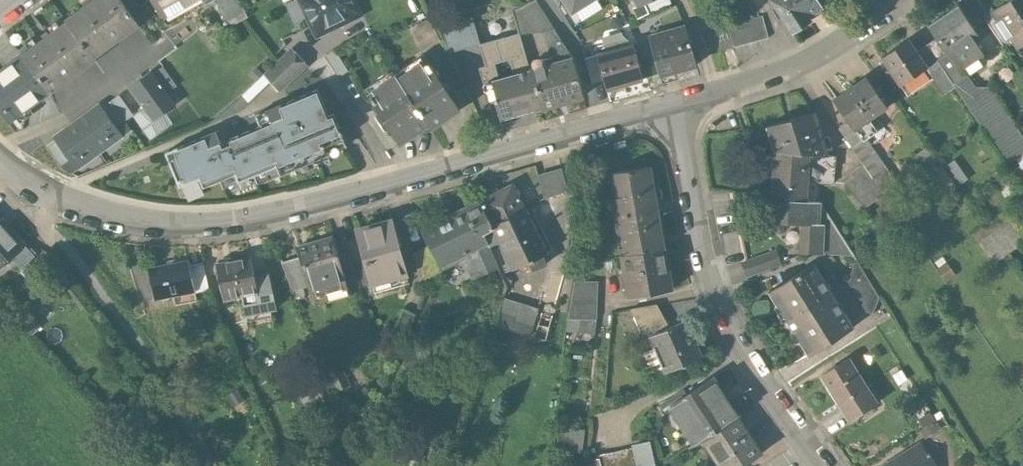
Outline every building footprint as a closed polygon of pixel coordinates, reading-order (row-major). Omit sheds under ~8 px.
[(68,21),(92,56),(137,24),(121,0),(92,0),(66,19),(68,21)] [(163,14),(190,0),(156,0),(163,14)] [(232,26),(248,17),(239,0),(218,0),(232,26)] [(354,0),(299,0),(317,37),(362,16),(354,0)] [(527,32),(542,32),(554,29),(536,0),(522,8),(443,29),(450,55),(527,32)] [(572,10),(588,0),(567,0),(572,10)] [(638,5),(633,7),(639,18),(670,3),(669,0),(648,0),(638,5)] [(820,0),(775,0),(796,31),(812,20),(810,16),(824,6),(820,0)] [(993,10),(998,16),(993,19),(1006,38),(1010,36),(1018,47),(1022,43),(1022,0),(1008,0),(993,10)] [(959,6),(930,25),(938,37),(961,70),(964,68),(984,54),(972,36),(977,33),(959,6)] [(769,38),(764,15),(717,26),(722,49),(769,38)] [(94,59),(92,56),(68,21),(23,52),(50,91),(94,59)] [(649,36),(659,75),(696,65),(686,26),(649,36)] [(575,60),(554,29),(542,32),(554,66),(575,60)] [(938,37),(927,44),(954,84),(968,74),(964,68),(961,70),(938,37)] [(908,39),(884,55),(902,82),(926,66),(916,52),(908,39)] [(267,68),(266,69),(272,76),(283,88),(312,61),(296,43),(281,56),(267,68)] [(642,79),(632,44),(597,54),(604,80),(607,89),(642,79)] [(956,87),(954,84),(927,44),(916,52),(926,66),(945,94),(956,87)] [(330,54),(342,73),(352,66),(340,47),(330,54)] [(23,52),(0,69),(0,107),(4,112),(7,110),(12,117),(50,91),(23,52)] [(430,54),(401,73),(431,118),(433,121),(462,102),(430,54)] [(594,83),(604,80),(597,54),(586,57),(594,83)] [(167,60),(157,67),(171,86),(181,80),(167,60)] [(554,66),(532,72),(541,108),(584,96),(575,60),(554,66)] [(252,69),(259,76),(266,69),(267,68),(260,61),(252,69)] [(180,98),(171,86),(157,67),(155,64),(134,80),(158,114),(180,98)] [(272,76),(266,69),(259,76),(255,80),(260,86),(272,76)] [(402,137),(431,118),(401,73),(399,70),(370,89),(402,137)] [(504,118),(541,108),(532,72),(494,82),(504,118)] [(968,74),(954,84),(956,87),(1009,165),(1018,159),(1022,155),(1022,134),(992,87),(978,88),(968,74)] [(867,77),(835,100),(850,122),(856,131),(889,108),(867,77)] [(332,112),(322,86),(287,99),(261,109),(265,119),(280,159),(283,167),(330,149),(327,141),(346,134),(341,123),(336,110),(332,112)] [(81,116),(102,145),(124,128),(103,100),(81,116)] [(811,155),(828,156),(816,114),(769,127),(776,154),(811,155)] [(81,116),(60,132),(80,160),(102,145),(81,116)] [(280,159),(265,119),(229,133),(225,135),(221,124),(171,143),(184,176),(204,168),(208,177),(238,165),(242,174),(280,159)] [(839,129),(864,165),(884,194),(901,219),(916,208),(867,138),(863,141),(856,131),(850,122),(839,129)] [(809,203),(811,155),(776,154),(773,223),(802,224),(822,225),(823,205),(823,203),(819,203),(809,203)] [(835,157),(828,156),(811,155),(809,203),(819,203),(820,182),(834,183),(835,157)] [(864,208),(884,194),(864,165),(853,173),(855,176),(846,183),(864,208)] [(627,254),(665,247),(650,166),(613,173),(627,254)] [(568,193),(561,170),(540,176),(547,199),(568,193)] [(479,200),(493,227),(527,210),(513,183),(479,200)] [(482,233),(493,227),(479,200),(421,230),(429,246),(440,267),(463,256),(488,243),(482,233)] [(855,255),(823,205),(822,225),(825,225),(823,254),(855,255)] [(547,250),(527,210),(493,227),(513,267),(547,250)] [(1009,214),(997,222),(1001,228),(991,235),(984,225),(973,233),(995,263),(1022,243),(1022,237),(1020,233),(1022,232),(1009,214)] [(9,257),(24,244),(1,219),(0,220),(0,266),(9,257)] [(409,276),(393,220),(357,230),(359,237),(366,259),(373,283),(374,286),(409,276)] [(825,225),(822,225),(802,224),(801,253),(823,254),(825,225)] [(347,240),(353,263),(366,259),(359,237),(347,240)] [(334,238),(298,248),(301,257),(309,287),(313,299),(348,288),(335,241),(334,238)] [(349,290),(360,287),(353,263),(347,240),(346,238),(335,241),(348,288),(349,290)] [(498,268),(488,243),(463,256),(472,279),(498,268)] [(34,256),(24,244),(9,257),(20,268),(34,256)] [(429,246),(414,253),(423,282),(442,272),(440,267),(429,246)] [(672,288),(665,247),(627,254),(622,255),(629,296),(672,288)] [(782,265),(777,251),(743,263),(748,277),(782,265)] [(210,257),(153,261),(155,294),(212,291),(210,257)] [(292,292),(309,287),(301,257),(283,262),(292,292)] [(250,258),(216,265),(223,298),(243,294),(247,316),(276,310),(268,274),(254,277),(250,258)] [(373,283),(366,259),(353,263),(360,287),(373,283)] [(813,264),(772,289),(811,352),(852,326),(813,264)] [(948,264),(939,271),(946,281),(955,275),(948,264)] [(552,275),(541,310),(532,337),(545,341),(564,278),(552,275)] [(598,282),(576,282),(570,320),(580,320),(580,333),(595,334),(597,320),(598,282)] [(31,334),(40,326),(13,296),(4,305),(31,334)] [(495,326),(532,337),(541,310),(504,298),(495,326)] [(646,339),(653,335),(670,328),(657,306),(632,309),(646,339)] [(653,335),(668,372),(701,359),(686,322),(670,328),(653,335)] [(963,340),(957,344),(963,355),(970,350),(963,340)] [(884,356),(875,345),(862,355),(871,366),(884,356)] [(822,374),(837,397),(864,381),(849,358),(822,374)] [(349,385),(341,367),(327,374),(335,391),(349,385)] [(715,375),(667,406),(693,446),(703,440),(738,417),(741,415),(715,375)] [(878,404),(864,381),(837,397),(851,420),(878,404)] [(244,399),(237,389),(227,395),(234,406),(244,399)] [(615,398),(606,397),(605,407),(614,408),(615,398)] [(738,417),(703,440),(720,465),(739,465),(741,465),(761,452),(738,417)] [(942,428),(937,421),(922,431),(926,438),(942,428)] [(584,430),(559,428),(557,451),(583,453),(584,430)] [(883,465),(937,465),(922,442),(883,465)] [(585,463),(586,465),(657,465),(651,443),(598,456),(599,460),(585,463)]
